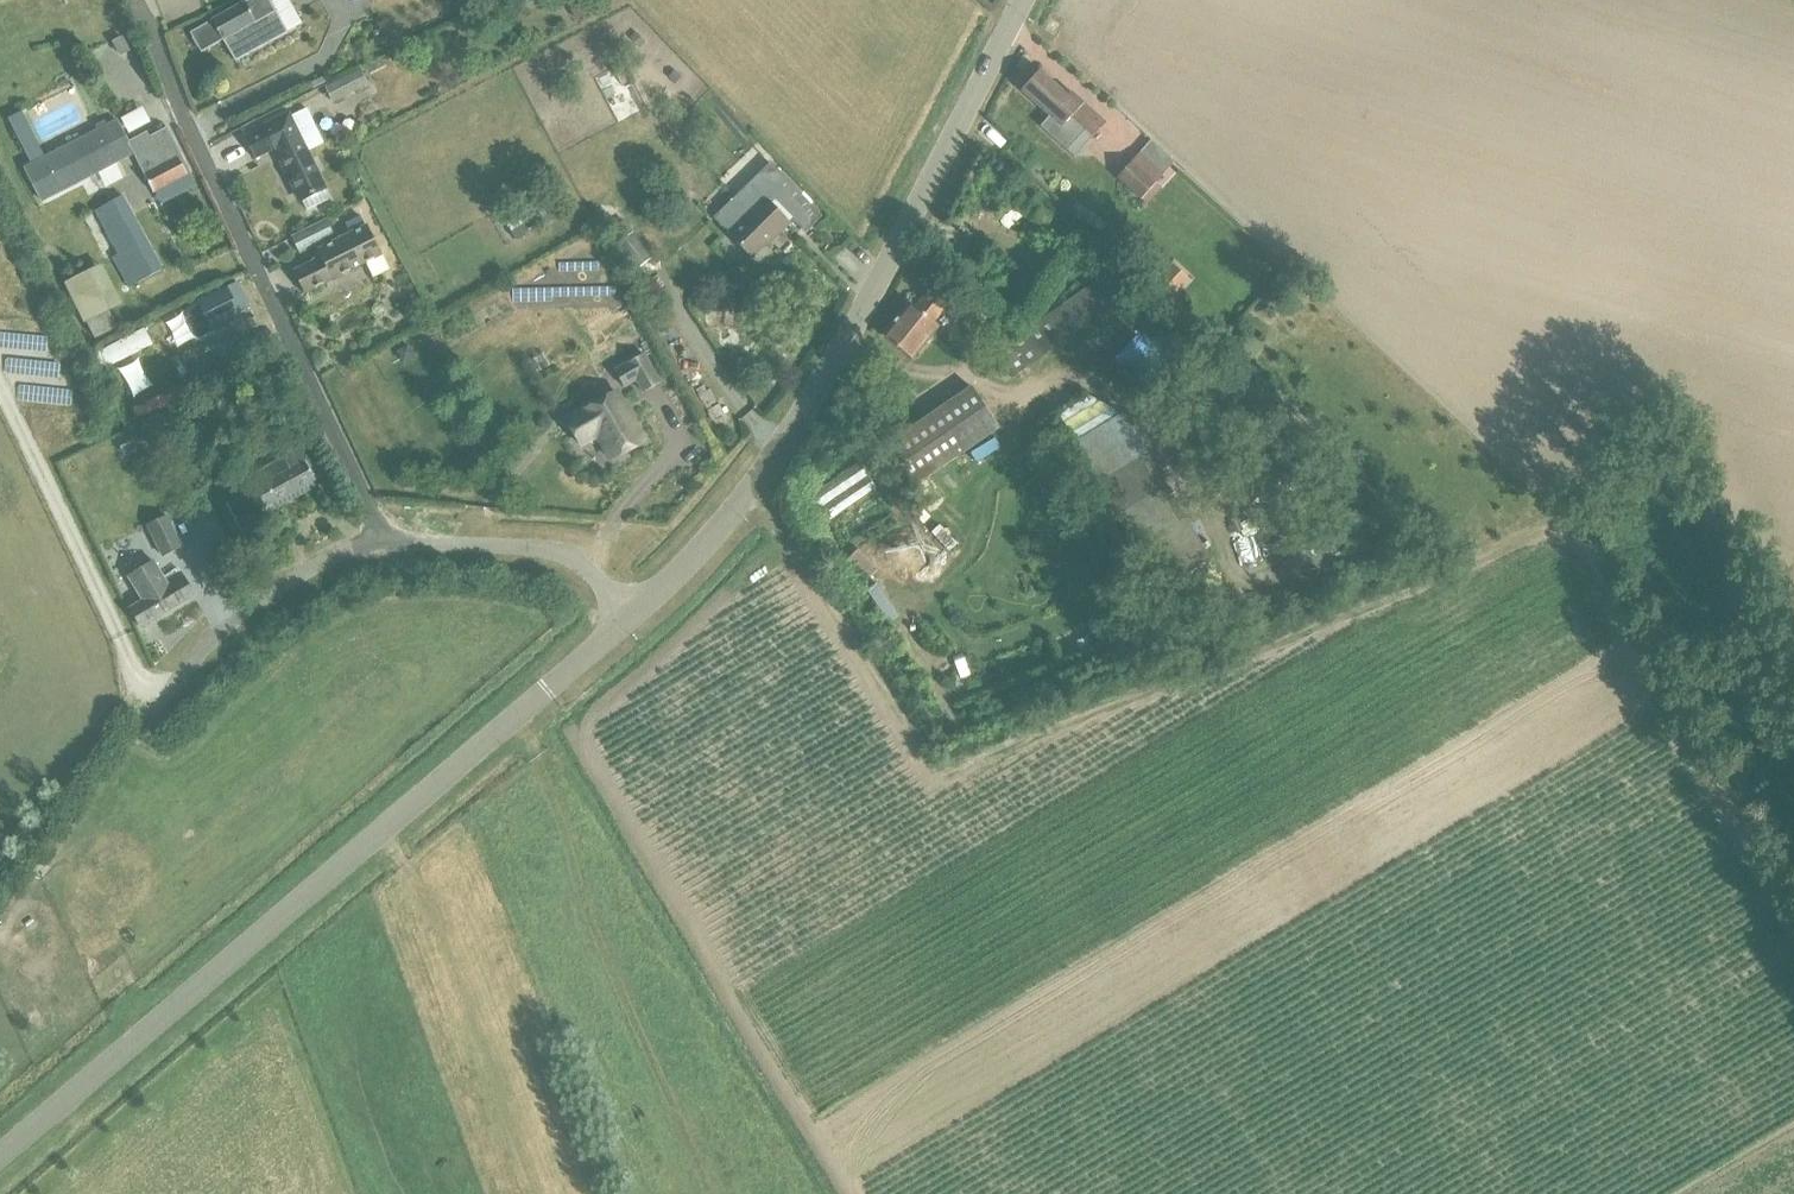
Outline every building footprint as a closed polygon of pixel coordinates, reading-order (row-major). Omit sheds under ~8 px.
[(223,40),(235,62),(287,33),(269,0),(249,0),(211,21),(190,33),(201,53),(223,40)] [(325,85),(333,101),(369,83),(361,67),(325,85)] [(1022,92),(1051,118),(1042,128),(1064,148),(1076,159),(1107,125),(1072,93),(1069,97),(1041,71),(1022,92)] [(623,118),(641,109),(627,83),(610,92),(623,118)] [(22,112),(10,118),(32,162),(24,166),(41,200),(98,172),(121,162),(132,156),(134,159),(150,193),(184,176),(180,169),(183,168),(165,131),(148,139),(147,137),(131,145),(118,119),(107,125),(105,121),(96,125),(98,129),(96,131),(44,156),(22,112)] [(288,117),(245,138),(256,159),(277,149),(302,201),(307,211),(329,200),(324,190),(288,117)] [(1157,184),(1166,174),(1143,152),(1118,179),(1147,206),(1163,189),(1157,184)] [(770,162),(714,217),(753,257),(772,237),(775,240),(789,225),(789,224),(770,205),(791,184),(770,162)] [(791,184),(770,205),(789,224),(792,222),(793,220),(805,233),(823,215),(791,184)] [(96,210),(119,256),(113,259),(127,287),(162,270),(124,196),(96,210)] [(322,258),(311,264),(294,272),(305,294),(383,254),(368,225),(366,227),(360,215),(347,222),(352,233),(318,251),(322,258)] [(293,238),(300,252),(334,235),(327,221),(293,238)] [(90,271),(89,270),(64,282),(92,339),(117,326),(109,310),(122,304),(103,264),(90,271)] [(1156,285),(1158,287),(1154,292),(1160,298),(1165,294),(1171,300),(1190,280),(1174,266),(1156,285)] [(1103,275),(1027,332),(995,356),(1012,378),(1121,299),(1103,275)] [(182,311),(194,336),(250,308),(238,283),(182,311)] [(619,296),(619,284),(517,283),(517,295),(619,296)] [(933,322),(947,304),(929,290),(915,307),(909,302),(884,335),(914,359),(939,327),(933,322)] [(99,349),(107,366),(158,341),(150,324),(99,349)] [(217,359),(224,374),(239,366),(268,352),(261,338),(232,352),(217,359)] [(126,362),(140,390),(159,381),(145,352),(126,362)] [(637,380),(644,392),(660,383),(644,354),(615,370),(624,387),(637,380)] [(22,381),(21,398),(76,401),(76,384),(22,381)] [(135,398),(140,415),(182,403),(177,386),(135,398)] [(887,445),(915,486),(1000,428),(973,388),(887,445)] [(616,392),(566,420),(578,441),(599,429),(606,441),(602,443),(612,460),(645,441),(616,392)] [(1072,443),(1159,589),(1209,559),(1123,413),(1072,443)] [(286,461),(284,457),(249,476),(256,488),(265,507),(325,475),(318,462),(310,448),(295,456),(286,461)] [(876,486),(860,460),(813,492),(829,517),(876,486)] [(215,500),(224,495),(219,484),(210,488),(215,500)] [(193,496),(199,508),(209,503),(204,491),(193,496)] [(220,505),(238,540),(252,532),(234,498),(220,505)] [(146,525),(161,556),(183,546),(168,514),(146,525)] [(128,607),(141,628),(196,594),(181,570),(167,579),(154,558),(126,575),(141,599),(128,607)] [(1069,653),(1083,649),(1075,620),(1060,625),(1069,653)]
